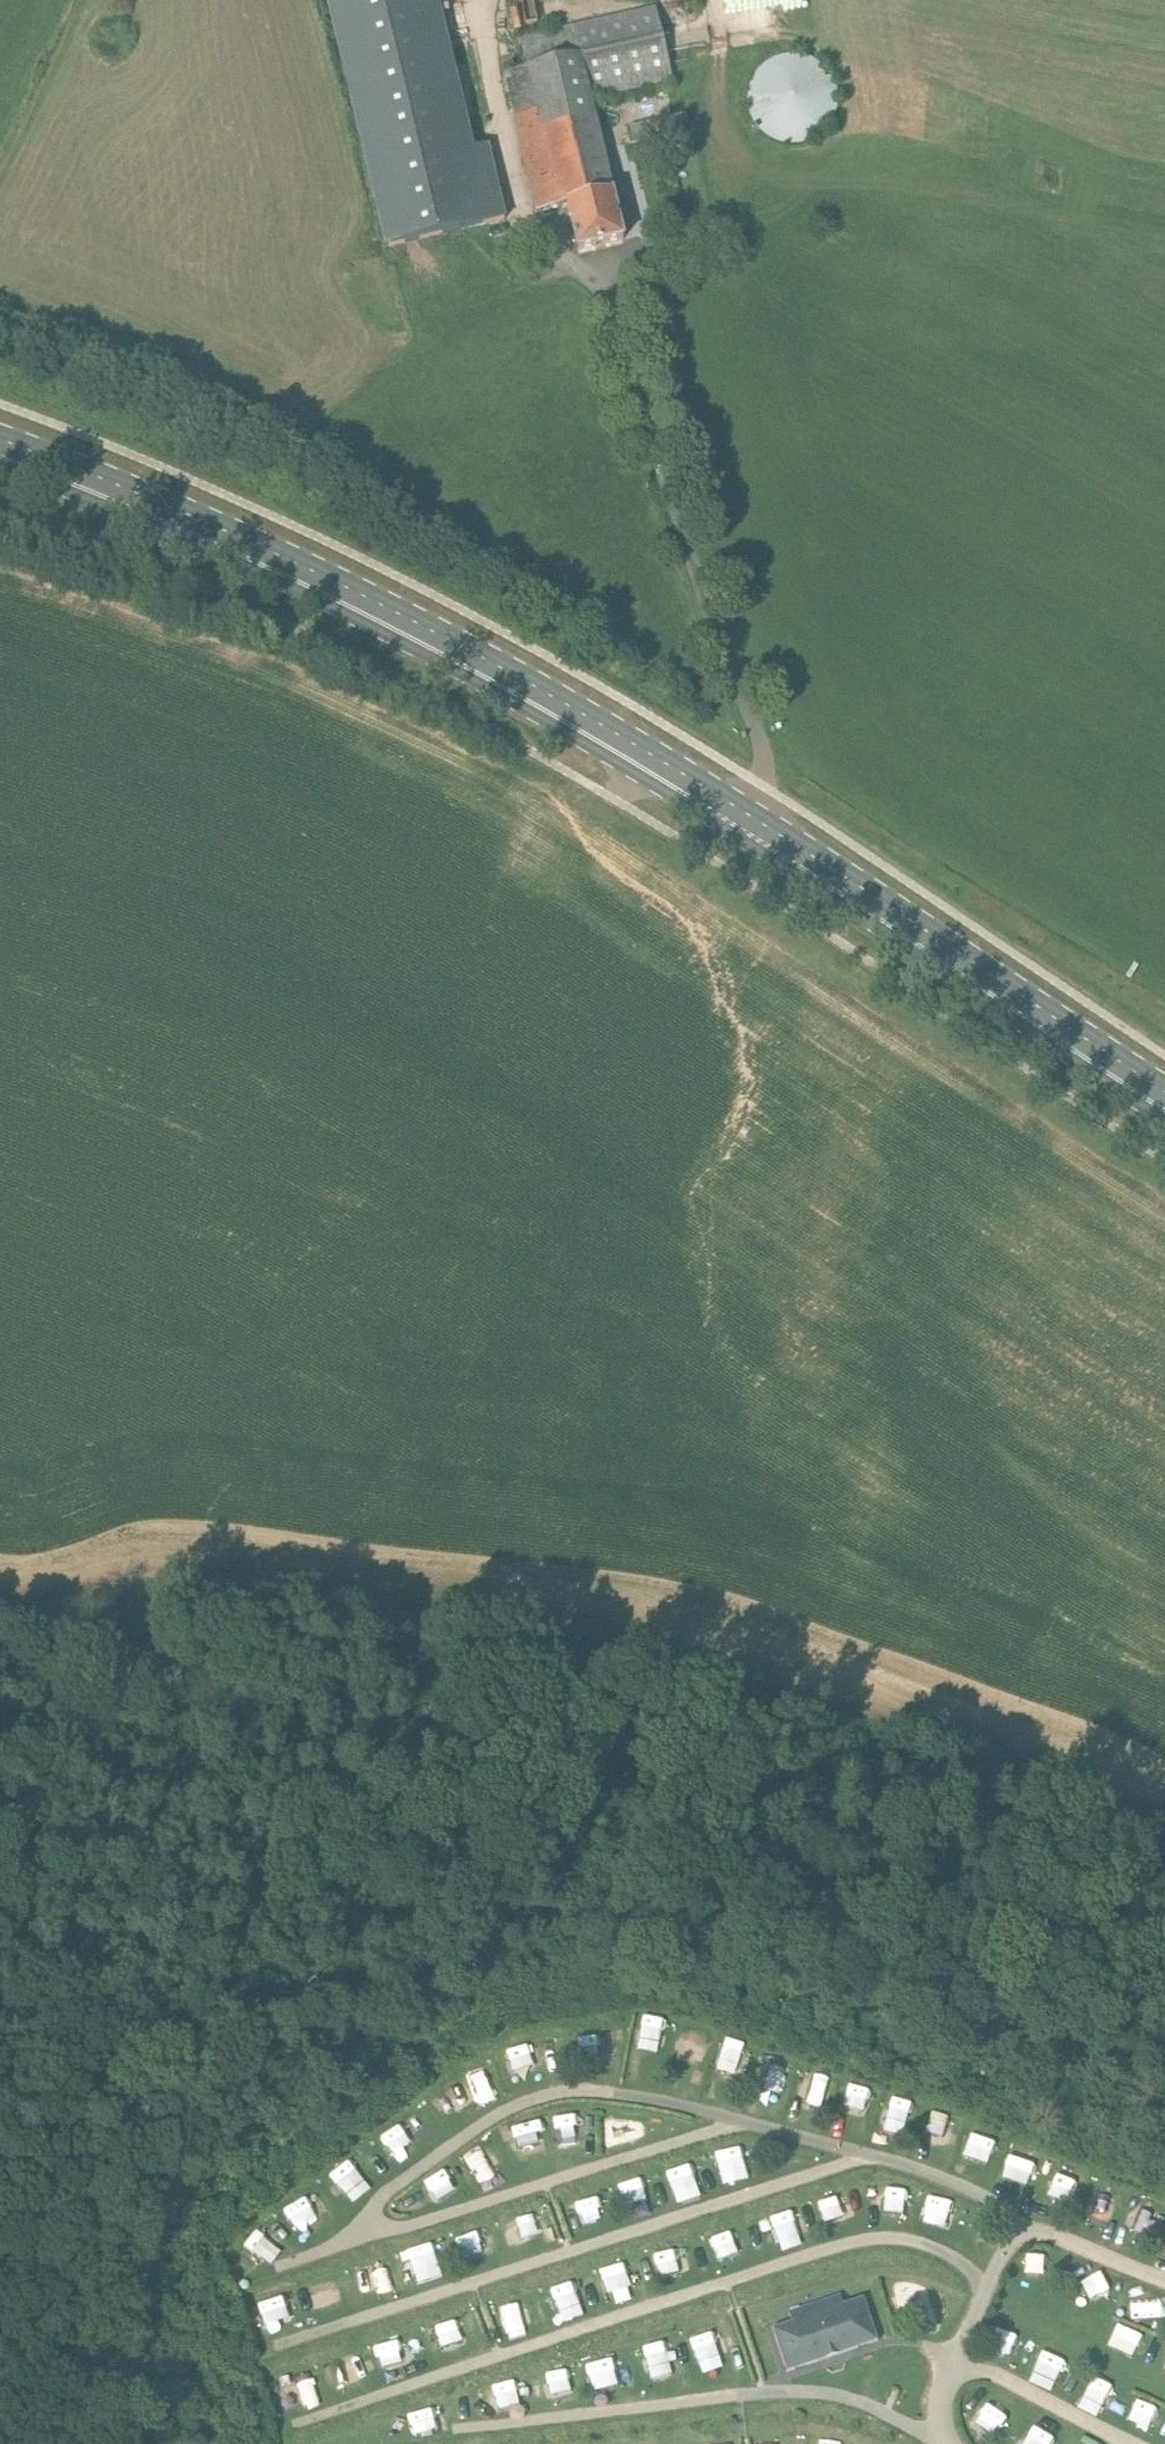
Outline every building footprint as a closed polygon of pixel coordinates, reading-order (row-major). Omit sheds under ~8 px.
[(393,245),(506,218),(489,145),(471,149),(436,0),(336,0),(393,245)] [(623,238),(591,98),(672,79),(656,7),(517,40),(524,68),(506,72),(511,96),(538,211),(567,204),(578,249),(623,238)] [(837,107),(838,99),(837,92),(835,84),(832,77),(828,70),(822,65),(815,60),(808,57),(801,55),(793,54),(785,55),(777,57),(770,60),(764,65),(758,70),(754,77),(750,84),(748,92),(748,99),(748,107),(750,115),(754,122),(758,129),(764,134),(770,139),(777,142),(785,144),(793,145),(801,144),(808,142),(815,139),(822,134),(828,128),(832,122),(835,115),(837,107)] [(685,2026),(682,2046),(704,2049),(707,2029),(685,2026)] [(593,2052),(613,2055),(617,2033),(597,2030),(593,2052)] [(721,2065),(745,2071),(750,2048),(727,2042),(721,2065)] [(767,2054),(762,2075),(786,2081),(792,2061),(767,2054)] [(810,2065),(803,2090),(827,2097),(834,2072),(810,2065)] [(867,2113),(872,2089),(849,2085),(845,2109),(867,2113)] [(883,2118),(910,2124),(915,2102),(887,2096),(883,2118)] [(933,2109),(925,2133),(945,2140),(953,2115),(933,2109)] [(974,2126),(963,2158),(984,2165),(994,2132),(974,2126)] [(726,2173),(754,2163),(745,2140),(718,2150),(726,2173)] [(1021,2153),(1011,2172),(1026,2180),(1035,2161),(1021,2153)] [(666,2169),(675,2190),(700,2179),(691,2158),(666,2169)] [(1076,2194),(1082,2172),(1061,2166),(1055,2188),(1076,2194)] [(626,2202),(654,2196),(649,2173),(621,2179),(626,2202)] [(888,2182),(886,2202),(908,2204),(910,2184),(888,2182)] [(1090,2205),(1111,2215),(1121,2194),(1100,2184),(1090,2205)] [(827,2221),(853,2214),(846,2191),(820,2198),(827,2221)] [(590,2192),(569,2201),(581,2231),(602,2221),(590,2192)] [(927,2197),(921,2220),(946,2227),(953,2204),(927,2197)] [(720,2232),(723,2256),(746,2254),(744,2230),(720,2232)] [(658,2258),(666,2278),(686,2270),(678,2250),(658,2258)] [(1025,2273),(1045,2275),(1047,2252),(1027,2251),(1025,2273)] [(1132,2303),(1151,2312),(1161,2289),(1142,2281),(1132,2303)] [(844,2303),(840,2294),(789,2311),(793,2320),(772,2328),(787,2371),(879,2340),(864,2296),(844,2303)] [(698,2352),(722,2348),(718,2324),(694,2328),(698,2352)] [(990,2345),(1011,2355),(1021,2333),(1000,2324),(990,2345)] [(1115,2346),(1138,2354),(1146,2332),(1123,2324),(1115,2346)] [(656,2367),(675,2363),(669,2339),(650,2343),(656,2367)] [(598,2384),(622,2381),(619,2356),(595,2359),(598,2384)] [(985,2391),(976,2422),(991,2426),(1000,2396),(985,2391)] [(1049,2438),(1027,2426),(1017,2443),(1046,2443),(1049,2438)]
